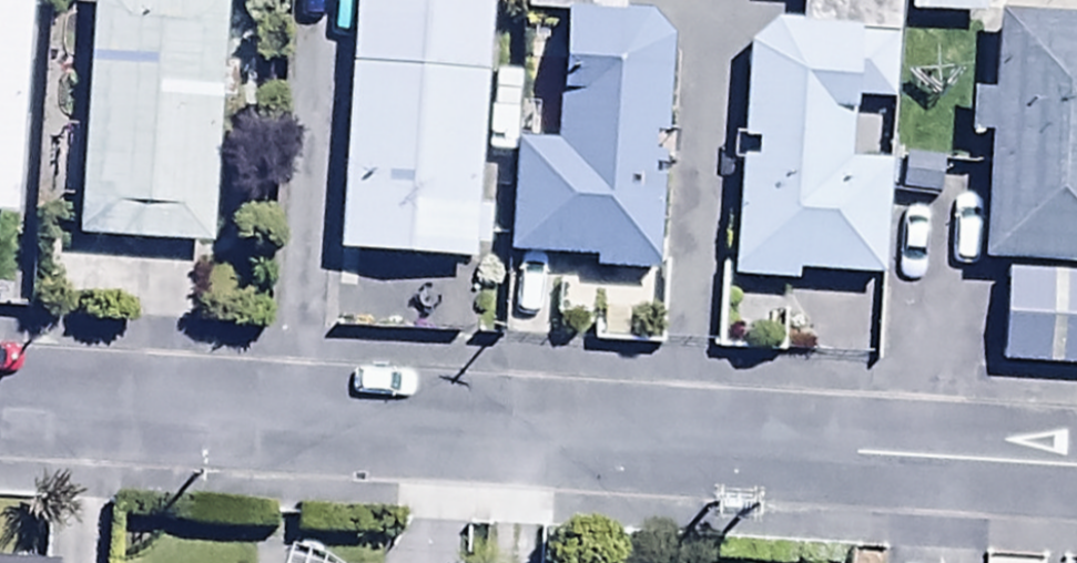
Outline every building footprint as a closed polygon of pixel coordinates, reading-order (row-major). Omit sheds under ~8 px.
[(33,0),(0,0),(0,238),(17,239),(33,0)] [(342,270),(474,278),(475,261),(489,262),(491,225),(479,225),(494,0),(359,0),(342,270)] [(525,27),(569,30),(625,33),(627,0),(527,0),(525,27)] [(732,293),(886,295),(889,176),(853,176),(854,161),(872,161),(873,115),(896,115),(899,2),(866,1),(835,0),(804,0),(803,38),(776,37),(748,61),(744,160),(756,161),(755,179),(737,178),(732,293)] [(910,26),(984,30),(985,0),(911,0),(910,26)] [(229,9),(94,1),(79,255),(213,263),(229,9)] [(514,151),(512,268),(595,273),(595,280),(661,282),(673,60),(646,35),(625,33),(569,30),(561,154),(514,151)] [(1006,280),(1076,285),(1076,43),(1050,42),(1051,32),(997,31),(994,107),(970,106),(968,151),(987,151),(982,279),(1006,280)] [(1006,280),(1002,382),(1076,385),(1076,285),(1006,280)]
